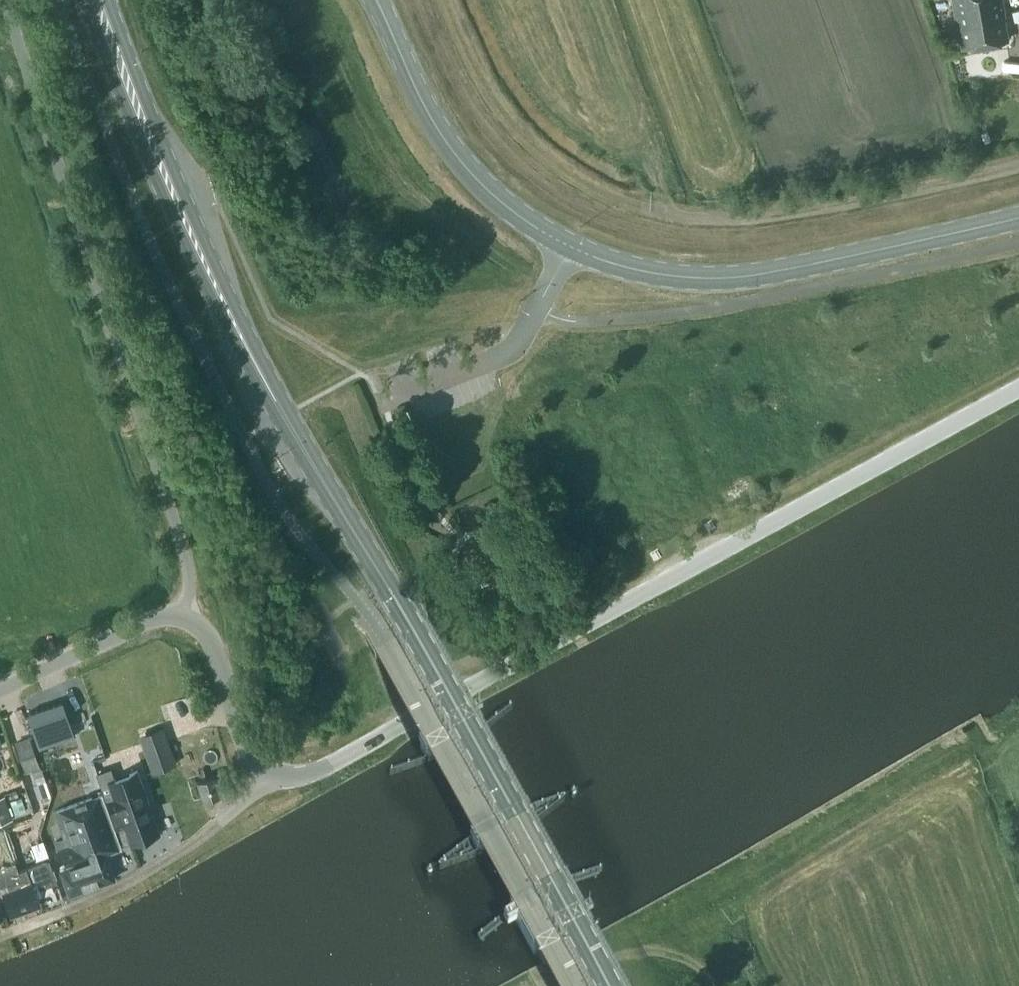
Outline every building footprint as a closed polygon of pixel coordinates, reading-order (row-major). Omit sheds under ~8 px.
[(957,26),(959,25),(963,46),(1007,39),(1003,18),(1006,18),(1003,1),(1002,1),(1002,0),(952,0),(957,26)] [(39,747),(75,734),(63,700),(27,712),(39,747)] [(146,731),(159,769),(176,763),(163,725),(146,731)] [(40,767),(29,736),(15,741),(26,772),(40,767)] [(138,770),(138,769),(114,777),(110,768),(98,772),(124,843),(130,841),(131,843),(133,843),(158,834),(161,833),(160,832),(137,770),(138,770)] [(203,798),(221,793),(216,776),(198,781),(203,798)] [(34,784),(39,797),(49,794),(44,780),(34,784)] [(122,846),(103,792),(55,809),(67,844),(58,847),(65,865),(60,867),(69,893),(115,877),(106,852),(122,846)] [(0,797),(0,822),(12,818),(5,795),(0,797)] [(21,796),(10,800),(16,813),(26,810),(21,796)] [(3,892),(11,913),(40,903),(34,888),(51,881),(44,861),(18,870),(3,827),(0,827),(0,893),(3,892)] [(33,846),(37,858),(48,854),(44,842),(33,846)]
